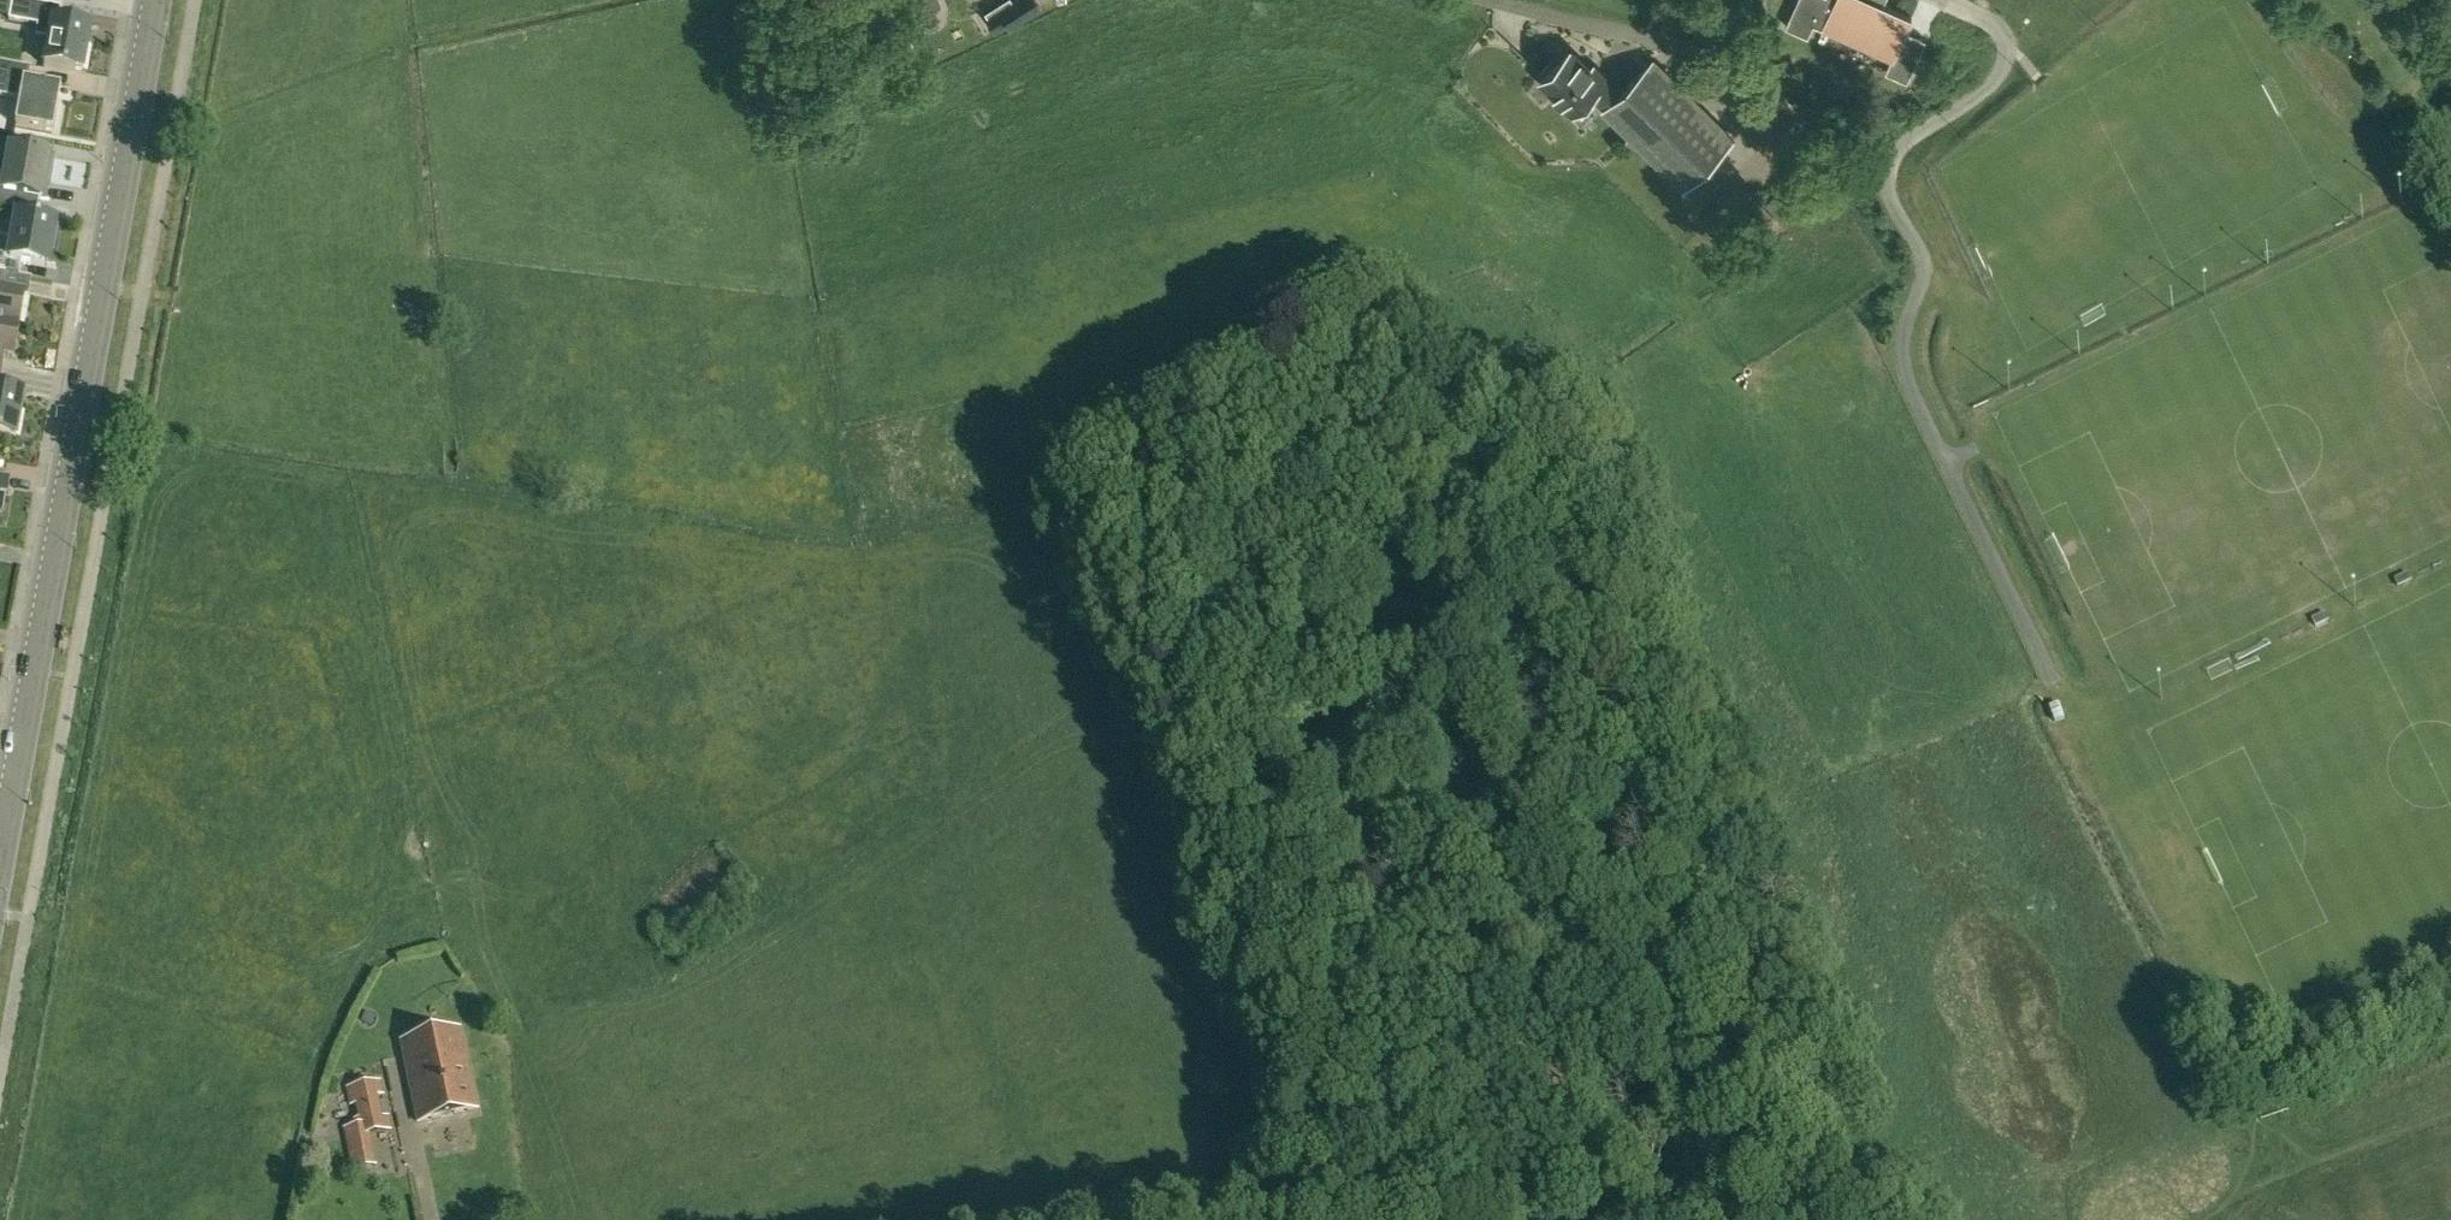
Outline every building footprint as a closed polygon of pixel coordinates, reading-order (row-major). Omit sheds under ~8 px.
[(9,16),(12,0),(0,0),(0,14),(9,16)] [(82,71),(90,27),(57,21),(60,7),(22,0),(12,0),(9,16),(9,19),(37,24),(34,36),(48,38),(43,64),(82,71)] [(938,0),(887,0),(896,23),(940,5),(938,0)] [(1035,0),(1011,0),(997,8),(1009,27),(1040,7),(1035,0)] [(1786,28),(1809,38),(1814,25),(1892,61),(1886,73),(1908,83),(1927,41),(1907,32),(1913,19),(1884,6),(1887,0),(1799,0),(1786,28)] [(1571,52),(1541,82),(1573,114),(1590,98),(1684,191),(1734,141),(1653,61),(1617,98),(1571,52)] [(28,79),(30,67),(0,61),(0,94),(20,98),(15,124),(53,131),(61,87),(28,80),(28,79)] [(5,208),(8,193),(41,199),(49,155),(11,148),(0,146),(0,207),(5,208)] [(55,221),(17,215),(12,240),(0,238),(0,272),(11,274),(13,260),(47,266),(55,221)] [(0,272),(0,323),(19,327),(24,296),(7,293),(11,274),(0,272)] [(19,327),(0,323),(0,356),(13,358),(19,327)] [(23,394),(0,390),(0,436),(15,439),(23,394)] [(477,1109),(460,1031),(401,1043),(418,1122),(477,1109)] [(380,1081),(346,1088),(350,1104),(355,1103),(359,1118),(353,1120),(354,1126),(361,1124),(363,1133),(367,1132),(390,1127),(387,1116),(381,1117),(376,1094),(382,1093),(380,1081)]
